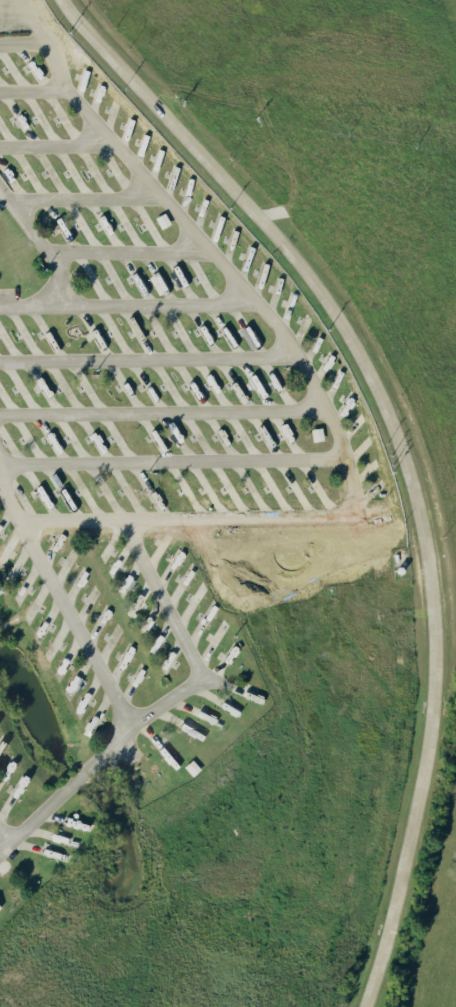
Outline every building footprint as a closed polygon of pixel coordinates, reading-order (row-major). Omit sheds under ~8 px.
[(309,428),(310,441),(321,440),(320,427),(309,428)] [(190,776),(199,768),(190,759),(182,766),(190,776)]
